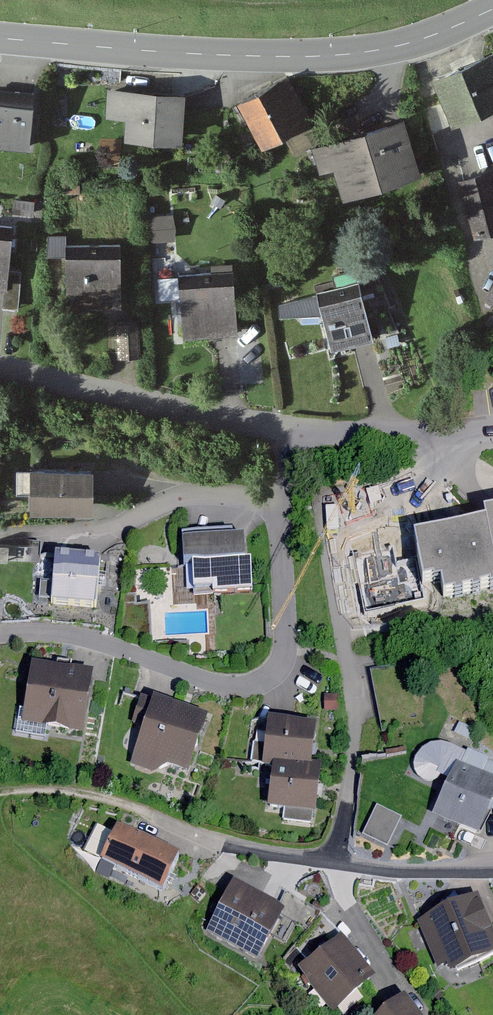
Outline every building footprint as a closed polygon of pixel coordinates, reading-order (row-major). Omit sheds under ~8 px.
[(431,74),(451,118),(492,99),(492,52),(491,47),(431,74)] [(287,72),(237,100),(262,144),(282,133),(312,116),(287,72)] [(185,88),(107,84),(106,114),(125,115),(124,134),(183,137),(185,88)] [(29,144),(34,98),(0,94),(0,141),(29,144)] [(323,136),(312,116),(282,133),(294,153),(323,136)] [(403,116),(311,145),(318,170),(335,164),(344,192),(420,168),(403,116)] [(459,172),(474,226),(492,221),(492,163),(459,172)] [(80,179),(63,179),(63,192),(80,192),(80,179)] [(34,199),(15,198),(14,210),(33,211),(34,199)] [(0,216),(0,286),(6,286),(7,270),(13,217),(0,216)] [(43,252),(67,251),(66,232),(50,233),(43,252)] [(164,244),(153,245),(154,254),(165,254),(164,244)] [(120,249),(67,251),(68,304),(122,302),(120,249)] [(356,268),(359,278),(363,297),(375,294),(368,265),(356,268)] [(22,271),(7,270),(6,286),(3,306),(18,308),(22,271)] [(234,276),(179,279),(182,333),(237,330),(234,276)] [(317,293),(278,302),(280,315),(323,314),(332,347),(373,335),(363,297),(359,278),(316,289),(317,293)] [(139,322),(116,323),(117,356),(140,356),(139,322)] [(96,470),(12,468),(11,492),(31,493),(30,515),(95,516),(96,470)] [(415,536),(424,581),(443,578),(447,598),(492,589),(492,512),(484,514),(486,523),(415,536)] [(243,537),(183,540),(184,568),(192,567),(193,595),(254,592),(252,561),(245,561),(243,537)] [(0,541),(0,561),(41,562),(42,542),(0,541)] [(101,557),(56,553),(52,599),(97,604),(101,557)] [(171,565),(136,567),(138,588),(173,585),(171,565)] [(94,674),(34,663),(23,722),(83,733),(94,674)] [(338,695),(325,695),(325,711),(338,711),(338,695)] [(208,717),(153,697),(130,764),(154,771),(166,764),(190,772),(208,717)] [(263,762),(269,718),(252,722),(247,759),(263,762)] [(273,763),(310,769),(317,725),(269,718),(263,762),(273,763)] [(453,746),(445,743),(436,743),(428,745),(421,750),(417,756),(414,763),(415,768),(416,772),(418,777),(421,780),(427,782),(433,782),(437,780),(441,775),(449,779),(456,763),(492,780),(492,762),(468,750),(467,753),(453,746)] [(310,769),(273,763),(267,807),(285,809),(315,814),(321,770),(310,769)] [(456,763),(449,779),(432,816),(479,837),(492,809),(492,807),(492,780),(456,763)] [(388,845),(402,817),(377,805),(363,833),(388,845)] [(313,824),(315,814),(285,809),(283,820),(313,824)] [(180,857),(117,827),(101,859),(164,889),(180,857)] [(114,871),(111,876),(126,884),(128,879),(114,871)] [(281,918),(286,909),(235,880),(219,907),(205,931),(257,961),(271,936),(281,918)] [(419,923),(437,966),(447,962),(451,972),(492,954),(492,930),(479,897),(419,923)] [(286,909),(281,918),(271,936),(285,944),(297,925),(307,932),(319,913),(293,898),(286,909)] [(309,959),(338,935),(319,913),(307,932),(298,946),(309,959)] [(374,977),(338,935),(309,959),(297,969),(334,1012),(374,977)] [(405,996),(379,1014),(420,1014),(405,996)]
